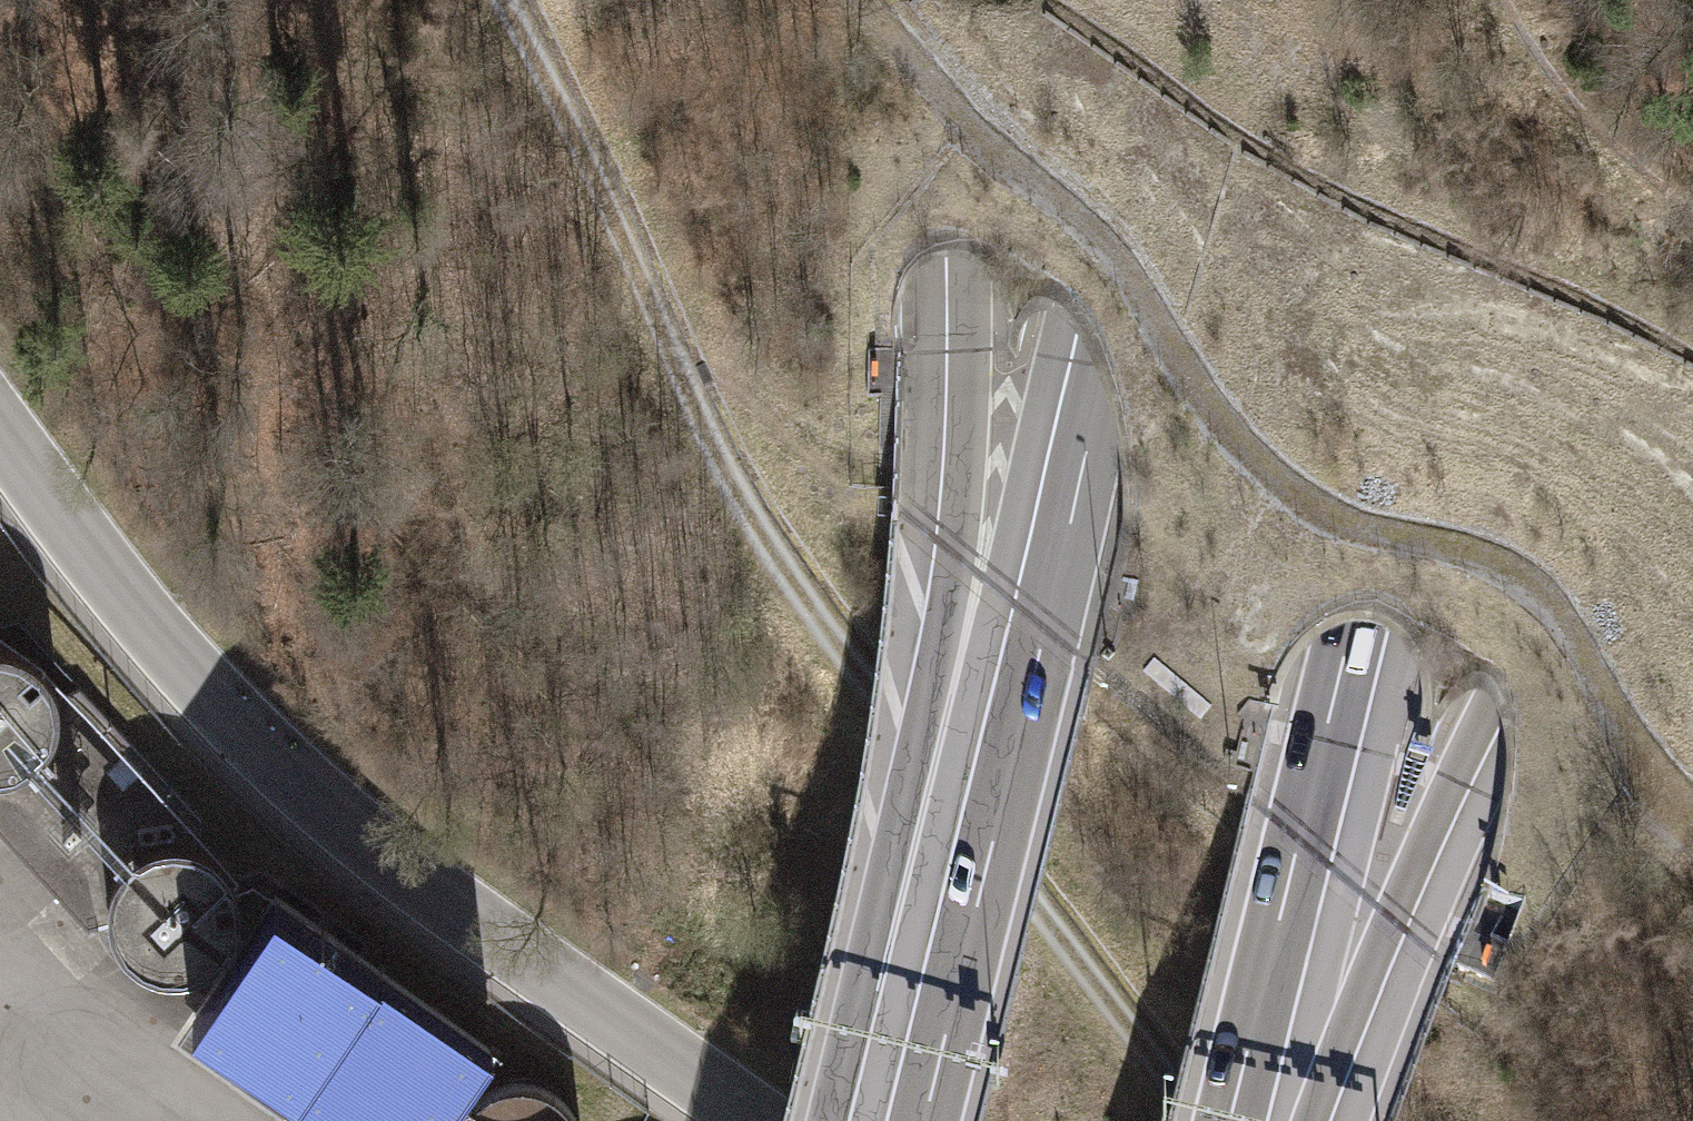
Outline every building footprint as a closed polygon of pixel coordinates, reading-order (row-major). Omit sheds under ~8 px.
[(15,769),(37,756),(52,735),(58,711),(55,694),(54,686),(41,664),(20,649),(0,645),(0,771),(15,769)] [(194,846),(201,822),(80,688),(55,694),(58,711),(52,735),(37,756),(15,769),(0,771),(0,831),(87,926),(112,920),(109,904),(114,880),(128,860),(149,847),(173,842),(194,846)] [(127,949),(148,963),(172,968),(196,963),(216,950),(230,929),(235,905),(231,881),(217,861),(197,847),(194,846),(173,842),(149,847),(128,860),(114,880),(109,904),(112,920),(114,928),(127,949)] [(195,1010),(353,1120),(439,1120),(491,1048),(275,897),(195,1010)] [(195,1010),(178,1034),(301,1120),(353,1120),(195,1010)] [(565,1103),(545,1089),(521,1083),(497,1087),(475,1100),(461,1120),(460,1120),(576,1120),(565,1103)]
